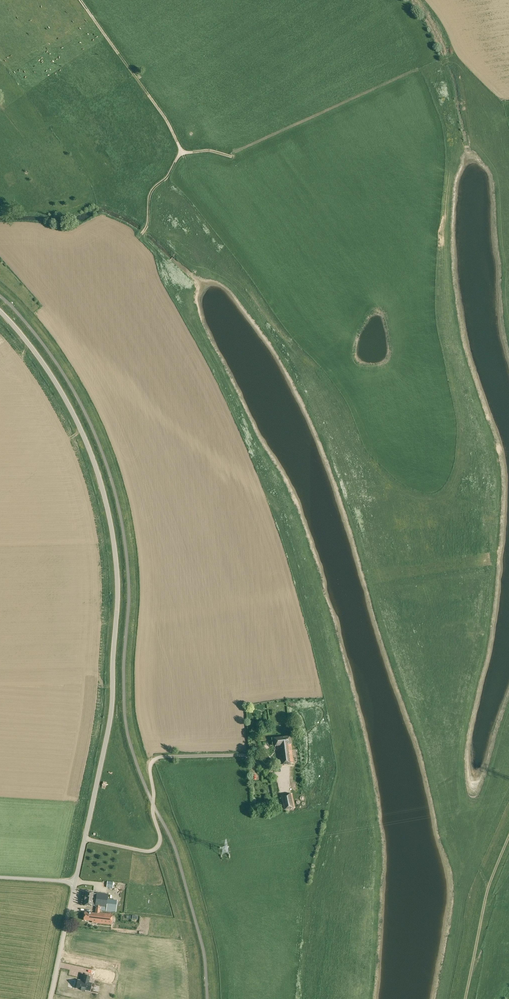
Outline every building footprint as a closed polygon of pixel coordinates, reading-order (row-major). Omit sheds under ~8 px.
[(277,746),(279,765),(293,763),(290,737),(274,739),(275,746),(277,746)] [(280,796),(280,797),(283,810),(295,808),(292,793),(280,796)] [(95,906),(97,894),(90,893),(90,892),(83,891),(82,897),(81,900),(82,900),(81,905),(92,906),(95,906)] [(97,894),(95,906),(95,907),(96,907),(95,913),(85,912),(84,920),(92,921),(92,922),(111,924),(113,914),(100,913),(100,907),(107,908),(107,900),(108,896),(108,894),(97,893),(97,894)] [(117,918),(116,929),(143,931),(144,920),(117,918)] [(91,983),(89,983),(90,977),(83,976),(82,981),(78,980),(76,989),(81,990),(80,991),(85,991),(89,992),(91,983)]
